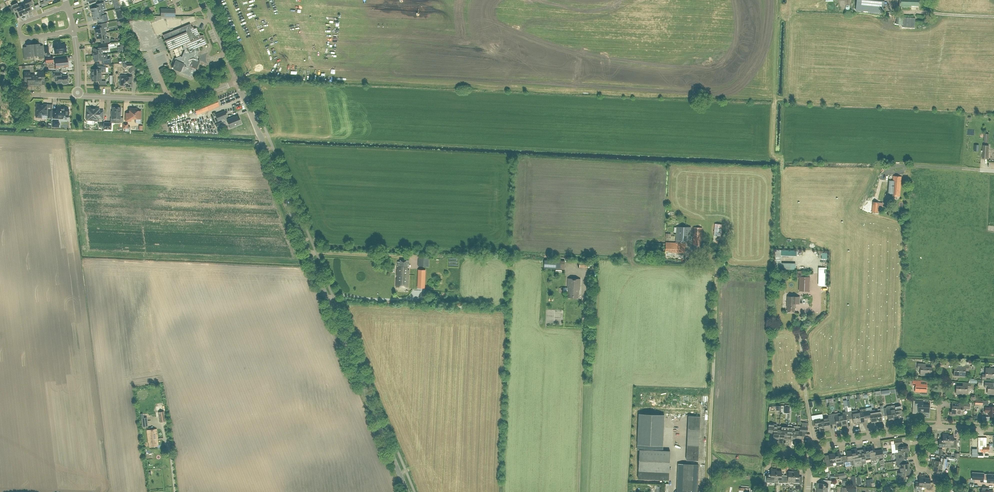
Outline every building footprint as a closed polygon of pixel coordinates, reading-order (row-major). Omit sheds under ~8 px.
[(25,14),(31,11),(29,6),(32,4),(31,0),(24,0),(25,3),(22,4),(25,14)] [(883,13),(884,0),(856,0),(855,11),(883,13)] [(92,14),(103,12),(102,9),(105,8),(104,2),(94,5),(95,8),(90,9),(91,12),(92,12),(92,14)] [(25,14),(22,4),(18,6),(17,3),(11,5),(14,12),(18,11),(20,16),(25,14)] [(103,12),(92,14),(93,16),(92,17),(93,20),(98,19),(98,22),(108,20),(106,14),(104,15),(103,12)] [(96,34),(106,33),(105,27),(107,27),(106,23),(98,24),(99,29),(95,30),(96,34)] [(180,73),(181,72),(189,76),(189,77),(190,76),(192,77),(193,77),(196,70),(195,69),(196,68),(199,61),(199,60),(197,59),(198,57),(197,55),(198,51),(200,51),(198,47),(202,46),(202,45),(207,44),(203,35),(199,36),(199,32),(198,32),(196,28),(194,28),(192,27),(191,27),(190,24),(163,35),(163,36),(165,40),(169,50),(182,45),(183,46),(182,48),(183,49),(182,49),(183,49),(184,50),(181,57),(180,56),(174,58),(175,60),(172,68),(172,69),(179,72),(180,73)] [(106,33),(96,34),(97,39),(100,38),(101,43),(109,42),(109,38),(107,38),(106,33)] [(62,52),(66,52),(65,44),(61,45),(60,40),(53,41),(54,46),(55,53),(59,53),(60,53),(61,53),(62,52)] [(34,56),(33,44),(27,45),(27,47),(24,47),(24,59),(29,59),(29,56),(34,56)] [(33,44),(34,56),(39,55),(39,58),(44,58),(43,46),(39,46),(39,44),(33,44)] [(93,52),(92,52),(93,55),(102,54),(102,50),(106,50),(106,51),(108,50),(108,47),(107,44),(97,45),(97,48),(93,48),(93,52)] [(102,54),(93,55),(93,58),(94,58),(94,61),(102,61),(102,64),(109,63),(111,63),(111,57),(107,57),(106,54),(102,54)] [(67,58),(55,59),(56,67),(68,66),(68,65),(68,63),(67,62),(67,58)] [(135,73),(136,68),(136,67),(136,63),(124,63),(125,68),(130,68),(130,73),(135,73)] [(92,75),(101,75),(101,72),(106,72),(106,66),(100,66),(100,69),(92,69),(92,75)] [(35,85),(35,75),(30,75),(30,72),(24,72),(24,82),(28,82),(28,86),(31,86),(31,85),(35,85)] [(35,75),(35,85),(38,85),(38,86),(41,85),(41,82),(44,81),(44,72),(38,72),(38,75),(35,75)] [(66,83),(68,83),(68,75),(61,75),(61,72),(54,72),(54,78),(56,78),(56,83),(63,83),(63,84),(66,84),(66,83)] [(101,75),(92,75),(92,81),(100,81),(100,84),(106,84),(106,81),(101,81),(101,75)] [(132,87),(132,76),(125,76),(125,75),(122,75),(121,76),(121,82),(120,83),(120,85),(121,86),(128,86),(128,87),(132,87)] [(216,98),(204,103),(193,107),(196,114),(207,110),(219,105),(216,98)] [(51,118),(52,109),(47,109),(47,104),(36,104),(35,117),(41,118),(41,115),(48,115),(48,118),(51,118)] [(68,117),(69,109),(65,109),(65,107),(57,107),(56,111),(53,111),(53,118),(63,118),(63,117),(68,117)] [(120,119),(121,107),(113,107),(113,111),(112,111),(111,118),(120,119)] [(87,108),(86,120),(87,120),(87,124),(94,124),(94,120),(98,120),(98,118),(102,119),(103,111),(99,110),(99,108),(87,108)] [(141,119),(141,111),(137,111),(137,108),(129,108),(129,113),(126,113),(125,121),(131,121),(131,119),(141,119)] [(215,115),(218,121),(227,117),(224,111),(215,115)] [(230,128),(241,123),(238,116),(234,117),(227,119),(230,128)] [(893,176),(893,181),(894,181),(893,183),(892,195),(900,196),(901,176),(893,176)] [(721,236),(722,224),(715,224),(713,235),(721,236)] [(665,250),(669,251),(669,252),(673,252),(672,252),(674,253),(674,252),(685,253),(685,240),(690,241),(691,227),(676,226),(676,242),(666,242),(665,250)] [(701,248),(702,228),(694,227),(692,247),(701,248)] [(428,267),(429,256),(418,255),(417,266),(428,267)] [(408,287),(409,270),(407,269),(407,267),(409,267),(409,260),(400,260),(400,262),(398,262),(397,270),(396,287),(408,287)] [(565,261),(564,261),(564,260),(560,260),(560,261),(544,260),(544,268),(564,269),(565,261)] [(825,272),(828,272),(828,267),(823,267),(823,271),(819,271),(819,284),(825,284),(825,272)] [(800,290),(810,290),(810,277),(801,277),(800,290)] [(568,298),(578,298),(579,294),(579,289),(580,289),(581,279),(568,278),(567,292),(568,292),(568,298)] [(787,307),(788,307),(787,311),(794,312),(794,307),(795,307),(795,304),(799,304),(799,297),(787,296),(787,307)] [(920,368),(920,375),(931,376),(932,367),(923,367),(924,364),(918,363),(917,368),(920,368)] [(962,368),(955,368),(954,368),(953,376),(965,377),(965,370),(968,370),(968,366),(962,365),(962,368)] [(985,368),(985,374),(982,374),(982,379),(988,379),(988,376),(993,376),(993,368),(985,368)] [(927,391),(926,391),(927,384),(918,384),(919,381),(913,380),(912,385),(915,385),(915,392),(921,392),(921,394),(927,395),(927,391)] [(967,394),(967,388),(970,388),(970,383),(964,383),(964,386),(956,386),(955,394),(967,394)] [(987,394),(993,394),(993,386),(990,386),(990,383),(985,383),(984,387),(987,387),(987,394)] [(918,405),(918,412),(929,412),(930,404),(921,404),(921,401),(915,401),(915,405),(918,405)] [(970,404),(961,403),(960,407),(952,406),(952,412),(950,412),(950,415),(955,415),(955,414),(963,415),(963,408),(969,409),(970,404)] [(875,412),(876,421),(882,420),(881,415),(884,414),(883,408),(883,405),(880,406),(880,409),(878,409),(878,412),(875,412)] [(901,405),(898,406),(896,405),(892,406),(894,420),(899,419),(898,412),(902,411),(901,405)] [(883,408),(884,414),(888,414),(889,421),(894,420),(892,406),(887,406),(886,408),(883,408)] [(989,406),(989,408),(985,407),(985,412),(989,412),(989,416),(993,416),(993,407),(989,406)] [(848,407),(847,407),(845,407),(845,412),(843,412),(843,415),(840,415),(842,426),(847,425),(847,423),(846,418),(849,417),(848,411),(848,407)] [(860,412),(857,413),(859,423),(864,422),(863,415),(867,414),(866,408),(860,409),(860,412)] [(866,408),(867,414),(867,417),(870,416),(871,422),(876,421),(875,412),(872,413),(872,410),(869,410),(869,408),(866,408)] [(857,410),(851,411),(848,411),(849,417),(853,417),(853,422),(854,424),(859,423),(857,413),(857,410)] [(837,413),(831,414),(832,420),(835,420),(836,425),(836,427),(842,426),(840,415),(840,413),(837,413)] [(828,417),(826,417),(823,418),(825,431),(830,430),(830,429),(829,423),(832,423),(832,420),(831,414),(828,414),(828,417)] [(664,416),(651,415),(639,415),(637,450),(639,450),(662,451),(664,416)] [(823,418),(820,418),(814,419),(815,425),(818,425),(819,430),(820,432),(825,431),(823,418)] [(800,427),(797,427),(796,439),(801,440),(802,434),(805,434),(805,431),(807,431),(808,427),(807,427),(808,423),(802,422),(802,427),(800,427)] [(777,424),(769,423),(768,432),(773,432),(773,439),(778,440),(779,427),(776,426),(777,424)] [(788,433),(787,436),(791,436),(790,441),(796,441),(796,439),(797,427),(791,426),(791,425),(788,425),(788,427),(788,433)] [(788,427),(779,427),(778,440),(784,440),(784,435),(787,436),(788,433),(788,427)] [(158,445),(157,437),(156,429),(147,430),(148,442),(149,442),(149,446),(158,445)] [(948,447),(948,435),(948,434),(943,434),(942,441),(939,440),(939,447),(945,447),(948,447)] [(948,435),(948,447),(956,447),(956,441),(953,441),(953,435),(948,435)] [(986,446),(986,438),(978,438),(978,447),(983,447),(982,451),(989,451),(989,446),(986,446)] [(901,443),(895,444),(895,450),(898,449),(898,452),(907,451),(909,451),(908,446),(901,447),(901,443)] [(869,446),(870,456),(873,456),(873,457),(873,459),(876,458),(879,458),(883,457),(882,453),(882,449),(878,450),(875,450),(874,447),(874,445),(869,446)] [(864,451),(864,454),(861,455),(862,461),(863,464),(864,464),(866,463),(865,462),(865,460),(866,460),(868,460),(868,458),(867,457),(870,456),(869,446),(863,447),(864,451)] [(662,451),(639,450),(638,479),(668,480),(670,451),(662,451)] [(844,457),(845,463),(845,466),(854,465),(854,462),(852,450),(846,451),(847,457),(844,457)] [(857,450),(852,450),(854,462),(862,461),(861,455),(861,453),(857,453),(857,450)] [(845,463),(844,457),(841,458),(839,451),(834,452),(834,453),(836,462),(839,462),(839,464),(845,463)] [(896,461),(903,461),(902,457),(908,457),(907,452),(907,451),(898,452),(899,455),(896,455),(896,461)] [(834,453),(829,454),(830,460),(826,460),(828,466),(833,465),(833,463),(836,462),(834,453)] [(933,465),(945,467),(946,464),(947,459),(941,458),(940,461),(934,460),(933,465)] [(909,469),(909,468),(909,463),(903,464),(903,461),(896,461),(897,467),(900,467),(900,470),(909,469)] [(678,464),(677,491),(697,491),(698,464),(678,464)] [(945,467),(933,465),(933,471),(938,472),(938,475),(944,476),(945,470),(945,467)] [(906,481),(906,474),(911,474),(911,468),(909,468),(909,469),(900,470),(901,472),(898,473),(898,479),(899,482),(906,481)] [(764,482),(773,482),(776,482),(776,480),(776,471),(776,469),(771,469),(771,476),(767,476),(767,477),(764,477),(764,482)] [(802,484),(802,478),(799,478),(799,471),(794,470),(794,472),(793,486),(796,486),(797,484),(802,484)] [(778,482),(783,483),(783,486),(784,486),(785,477),(781,476),(782,471),(776,471),(776,480),(779,480),(778,482)] [(786,483),(789,483),(790,485),(793,486),(794,472),(788,471),(788,477),(785,477),(784,486),(785,486),(786,483)] [(984,474),(984,473),(972,473),(972,479),(987,480),(987,482),(993,483),(993,474),(984,474)] [(924,487),(925,478),(925,476),(919,476),(919,483),(916,483),(915,489),(921,489),(921,486),(924,487)] [(925,478),(924,487),(927,487),(927,490),(933,490),(933,484),(930,484),(930,478),(925,478)] [(825,483),(817,483),(817,488),(828,489),(831,489),(831,480),(825,480),(825,483)]
